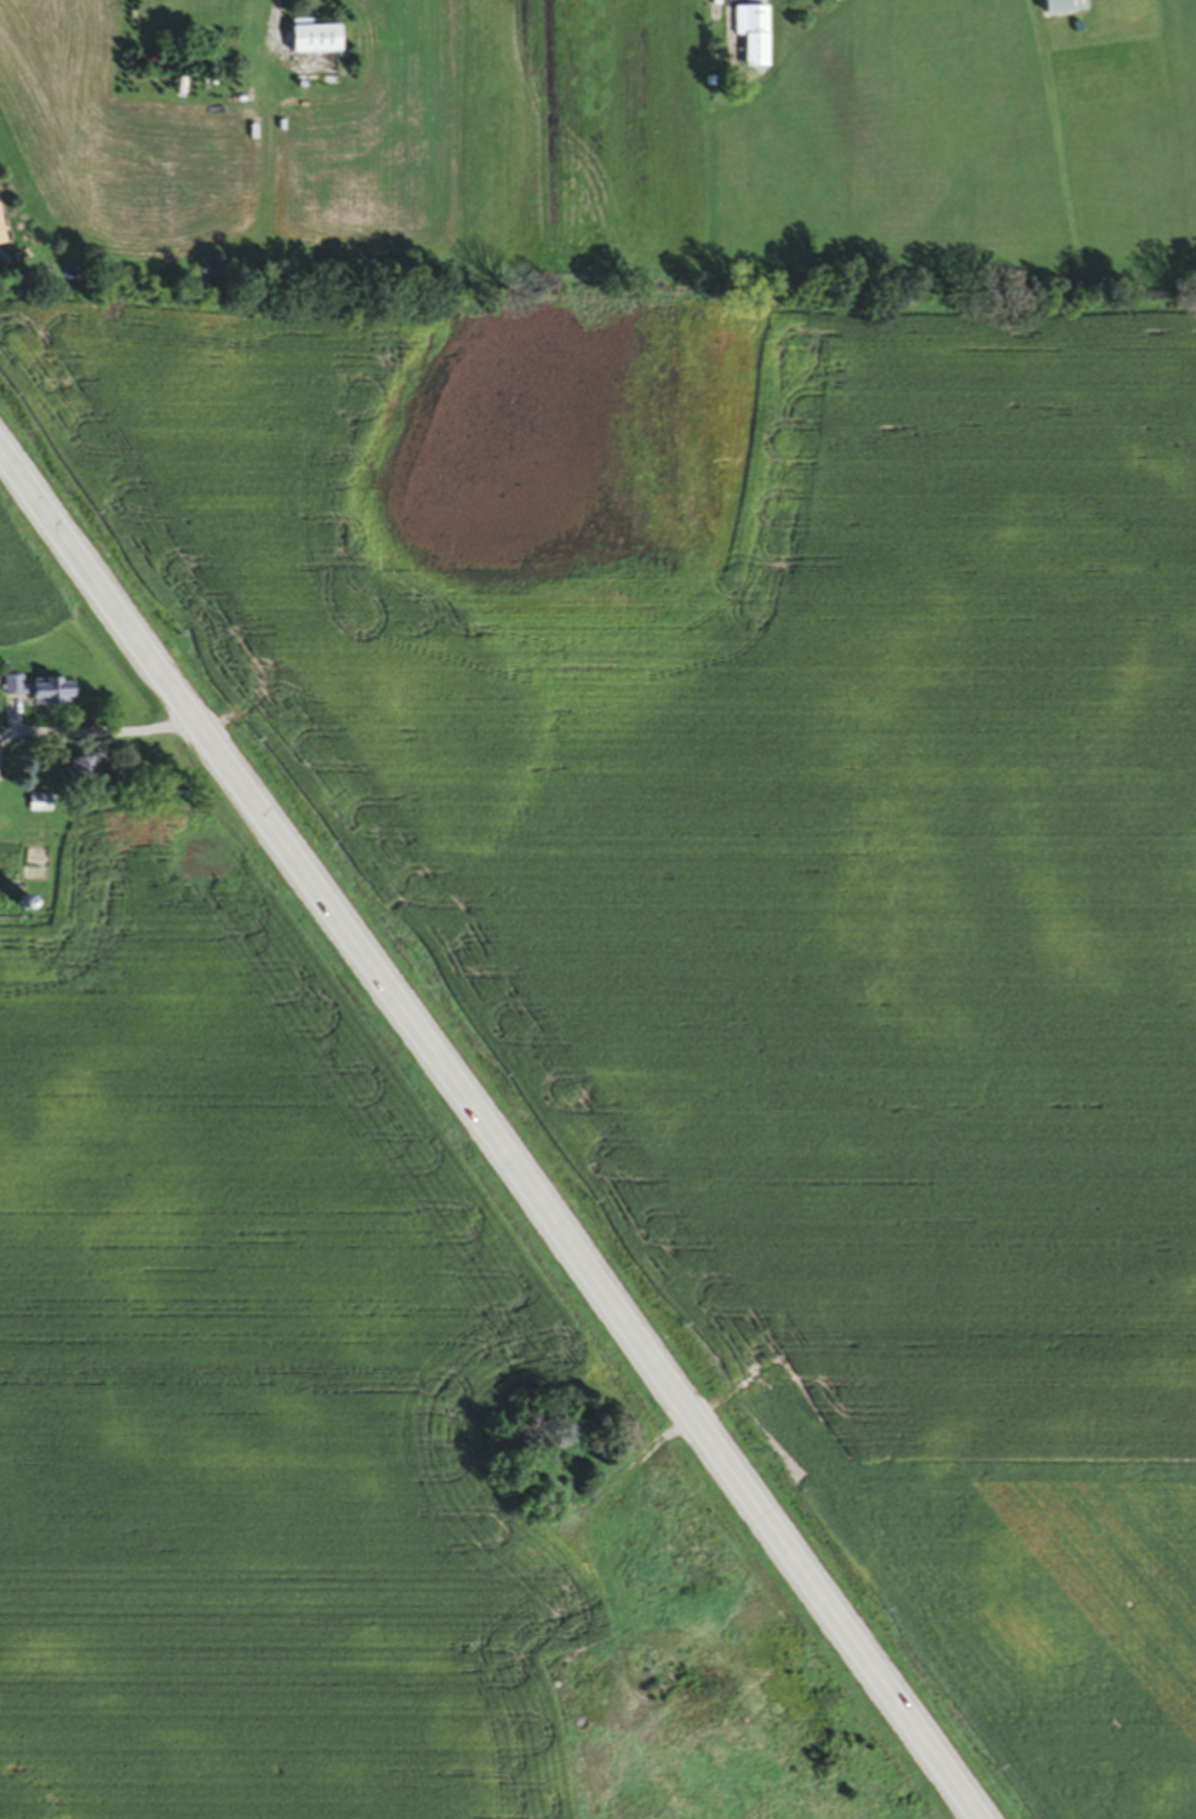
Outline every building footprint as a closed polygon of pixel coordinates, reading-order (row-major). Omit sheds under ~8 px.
[(1086,13),(1083,0),(1038,0),(1042,21),(1086,13)] [(768,9),(734,9),(734,39),(743,39),(743,69),(768,69),(768,9)] [(283,30),(283,57),(330,57),(330,30),(283,30)] [(20,705),(66,706),(66,681),(0,680),(0,697),(20,698),(20,705)] [(66,783),(84,781),(81,764),(64,767),(66,783)]
